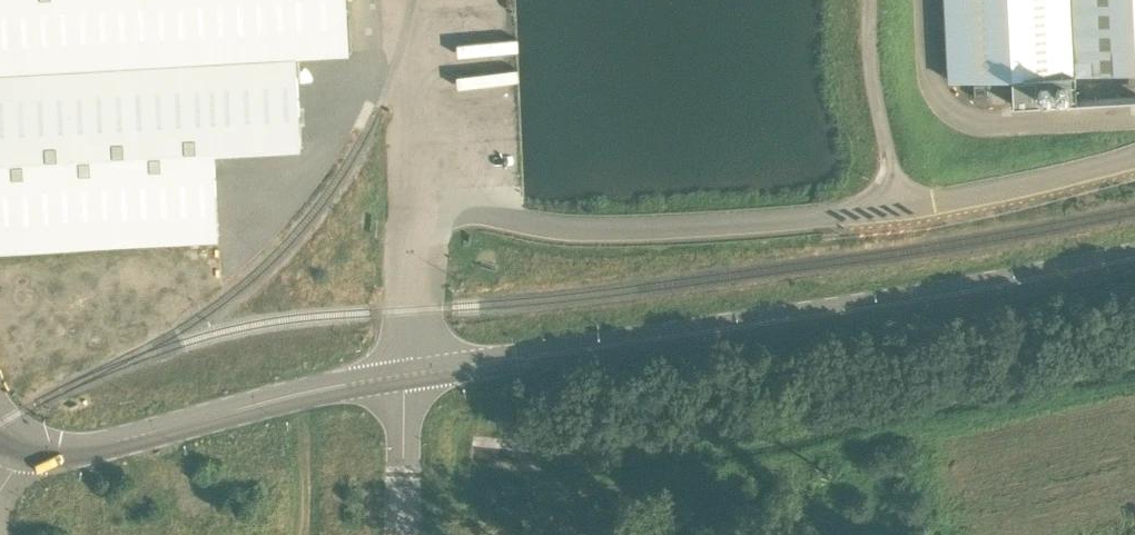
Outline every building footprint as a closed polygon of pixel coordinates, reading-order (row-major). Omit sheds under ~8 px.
[(346,0),(0,0),(0,249),(219,237),(214,151),(301,146),(296,55),(349,52),(346,0)] [(950,81),(1012,77),(1013,103),(1077,100),(1075,74),(1134,71),(1134,0),(946,0),(950,81)]
